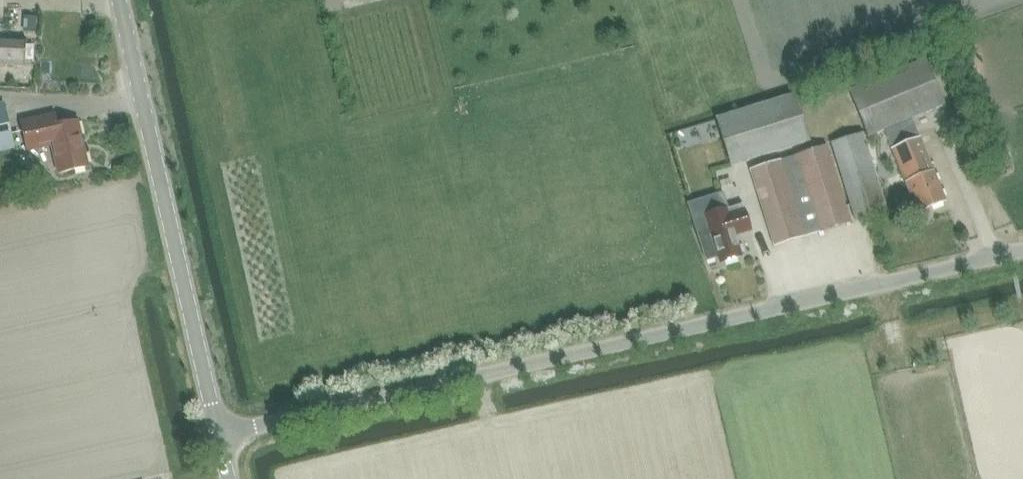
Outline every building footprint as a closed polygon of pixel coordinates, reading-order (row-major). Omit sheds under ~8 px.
[(22,66),(23,36),(0,35),(0,65),(22,66)] [(943,106),(925,61),(850,92),(869,137),(943,106)] [(809,142),(794,95),(717,119),(731,166),(809,142)] [(0,104),(0,151),(14,148),(4,103),(0,104)] [(50,116),(22,122),(29,152),(54,146),(60,175),(88,169),(78,123),(53,129),(50,116)] [(914,124),(886,135),(897,161),(901,172),(918,213),(946,201),(914,124)] [(885,211),(873,169),(862,132),(831,141),(854,220),(885,211)] [(827,145),(798,154),(822,230),(851,220),(827,145)] [(780,160),(751,170),(775,245),(804,235),(780,160)] [(710,230),(698,234),(706,261),(718,257),(720,264),(742,257),(735,237),(751,232),(748,222),(742,204),(726,210),(726,209),(705,216),(710,230)]
